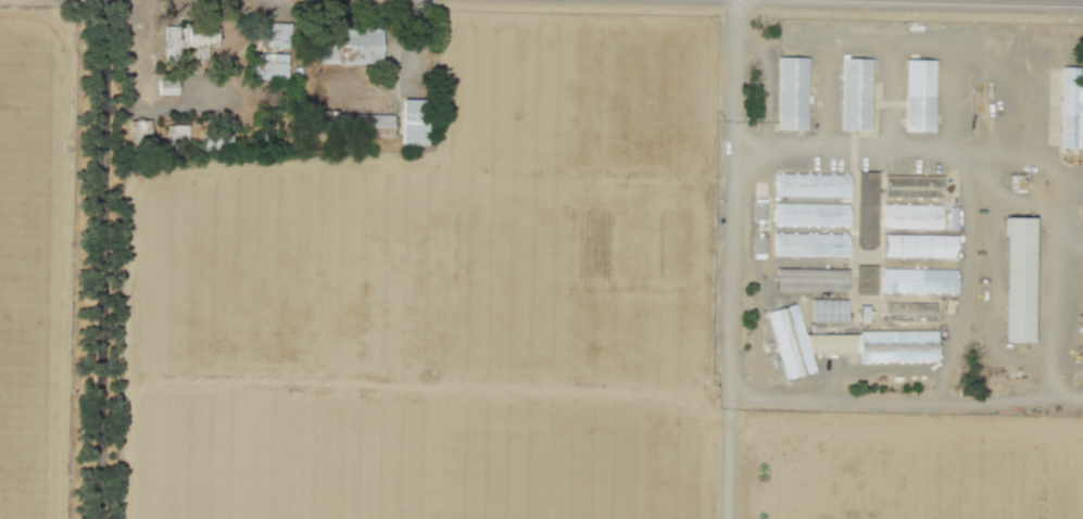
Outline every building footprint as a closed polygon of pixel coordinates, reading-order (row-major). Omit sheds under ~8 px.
[(258,48),(288,48),(288,23),(258,23),(258,48)] [(180,26),(164,25),(163,59),(179,60),(180,26)] [(205,58),(205,46),(217,46),(217,26),(182,27),(182,47),(194,47),(195,58),(205,58)] [(381,27),(319,26),(318,61),(380,62),(381,27)] [(286,54),(255,53),(254,79),(286,79),(286,54)] [(810,60),(808,131),(779,131),(781,59),(810,60)] [(934,59),(933,130),(904,129),(906,59),(934,59)] [(872,61),(872,132),(844,132),(844,61),(872,61)] [(1062,67),(1082,67),(1082,151),(1061,150),(1062,67)] [(177,94),(176,79),(158,80),(158,95),(177,94)] [(402,99),(428,99),(427,144),(402,144),(402,99)] [(393,114),(392,136),(301,134),(302,112),(393,114)] [(129,119),(149,118),(150,139),(129,140),(129,119)] [(166,143),(187,142),(187,124),(165,125),(166,143)] [(878,174),(877,250),(858,250),(859,173),(878,174)] [(779,175),(848,176),(847,199),(779,198),(779,175)] [(885,177),(945,178),(944,201),(885,201),(885,177)] [(778,204),(849,205),(849,228),(778,226),(778,204)] [(886,206),(942,207),(942,230),(885,228),(886,206)] [(1007,219),(1038,219),(1035,343),(1007,343),(1007,219)] [(777,235),(848,236),(848,258),(776,256),(777,235)] [(886,236),(957,238),(957,262),(885,260),(886,236)] [(878,268),(878,295),(857,295),(858,268),(878,268)] [(778,270),(847,270),(847,293),(777,292),(778,270)] [(884,270),(957,271),(957,293),(883,293),(884,270)] [(811,302),(847,303),(847,324),(811,322),(811,302)] [(795,305),(817,371),(789,380),(767,315),(795,305)] [(939,305),(939,324),(882,324),(882,305),(939,305)] [(860,333),(936,333),(936,364),(860,364),(860,333)]
